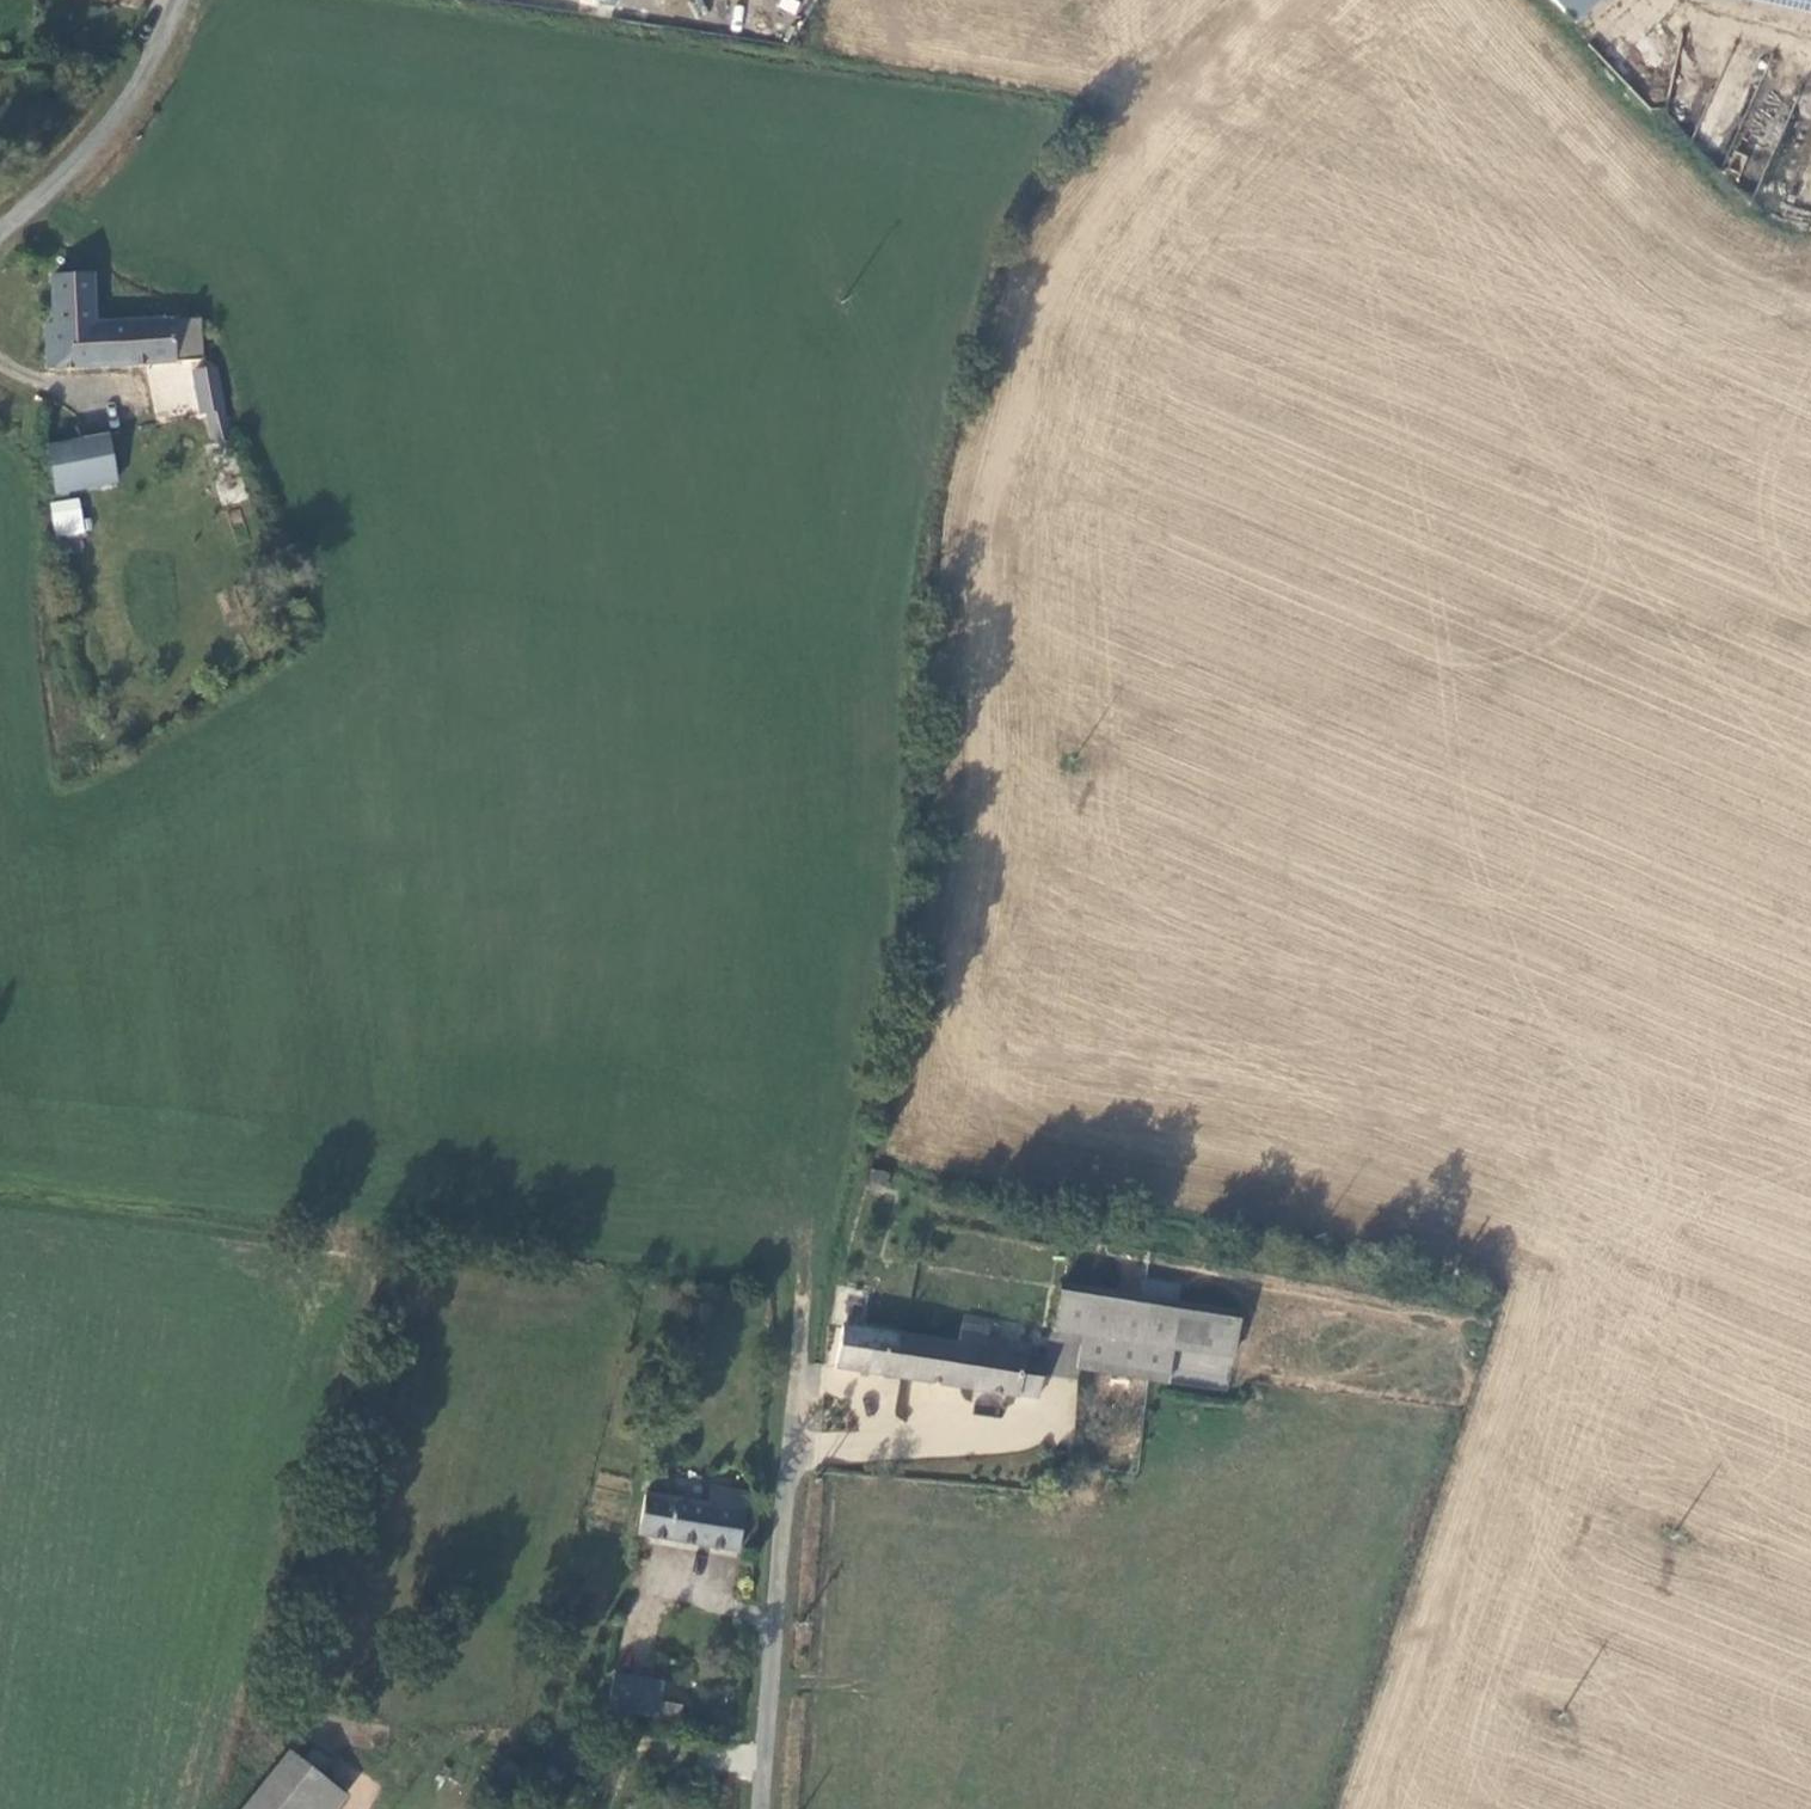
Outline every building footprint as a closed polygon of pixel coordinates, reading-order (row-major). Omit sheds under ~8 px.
[(1583,28),(1607,0),(1553,0),(1583,28)] [(83,287),(45,286),(45,334),(39,334),(39,374),(192,375),(192,329),(85,333),(83,287)] [(199,381),(180,384),(187,427),(191,426),(195,443),(211,442),(199,381)] [(94,446),(34,452),(43,498),(99,492),(94,446)] [(54,537),(85,532),(80,497),(48,501),(54,537)] [(1237,1322),(1057,1292),(1050,1341),(1078,1346),(1071,1384),(1162,1399),(1169,1361),(1229,1371),(1237,1322)] [(976,1339),(952,1336),(951,1352),(973,1356),(976,1339)] [(1031,1369),(832,1338),(825,1378),(1021,1410),(1031,1369)] [(739,1506),(700,1499),(697,1516),(634,1506),(626,1545),(727,1564),(739,1506)] [(652,1697),(601,1689),(595,1722),(668,1733),(671,1713),(649,1711),(652,1697)] [(239,1808),(308,1808),(312,1803),(269,1770),(239,1808)]
